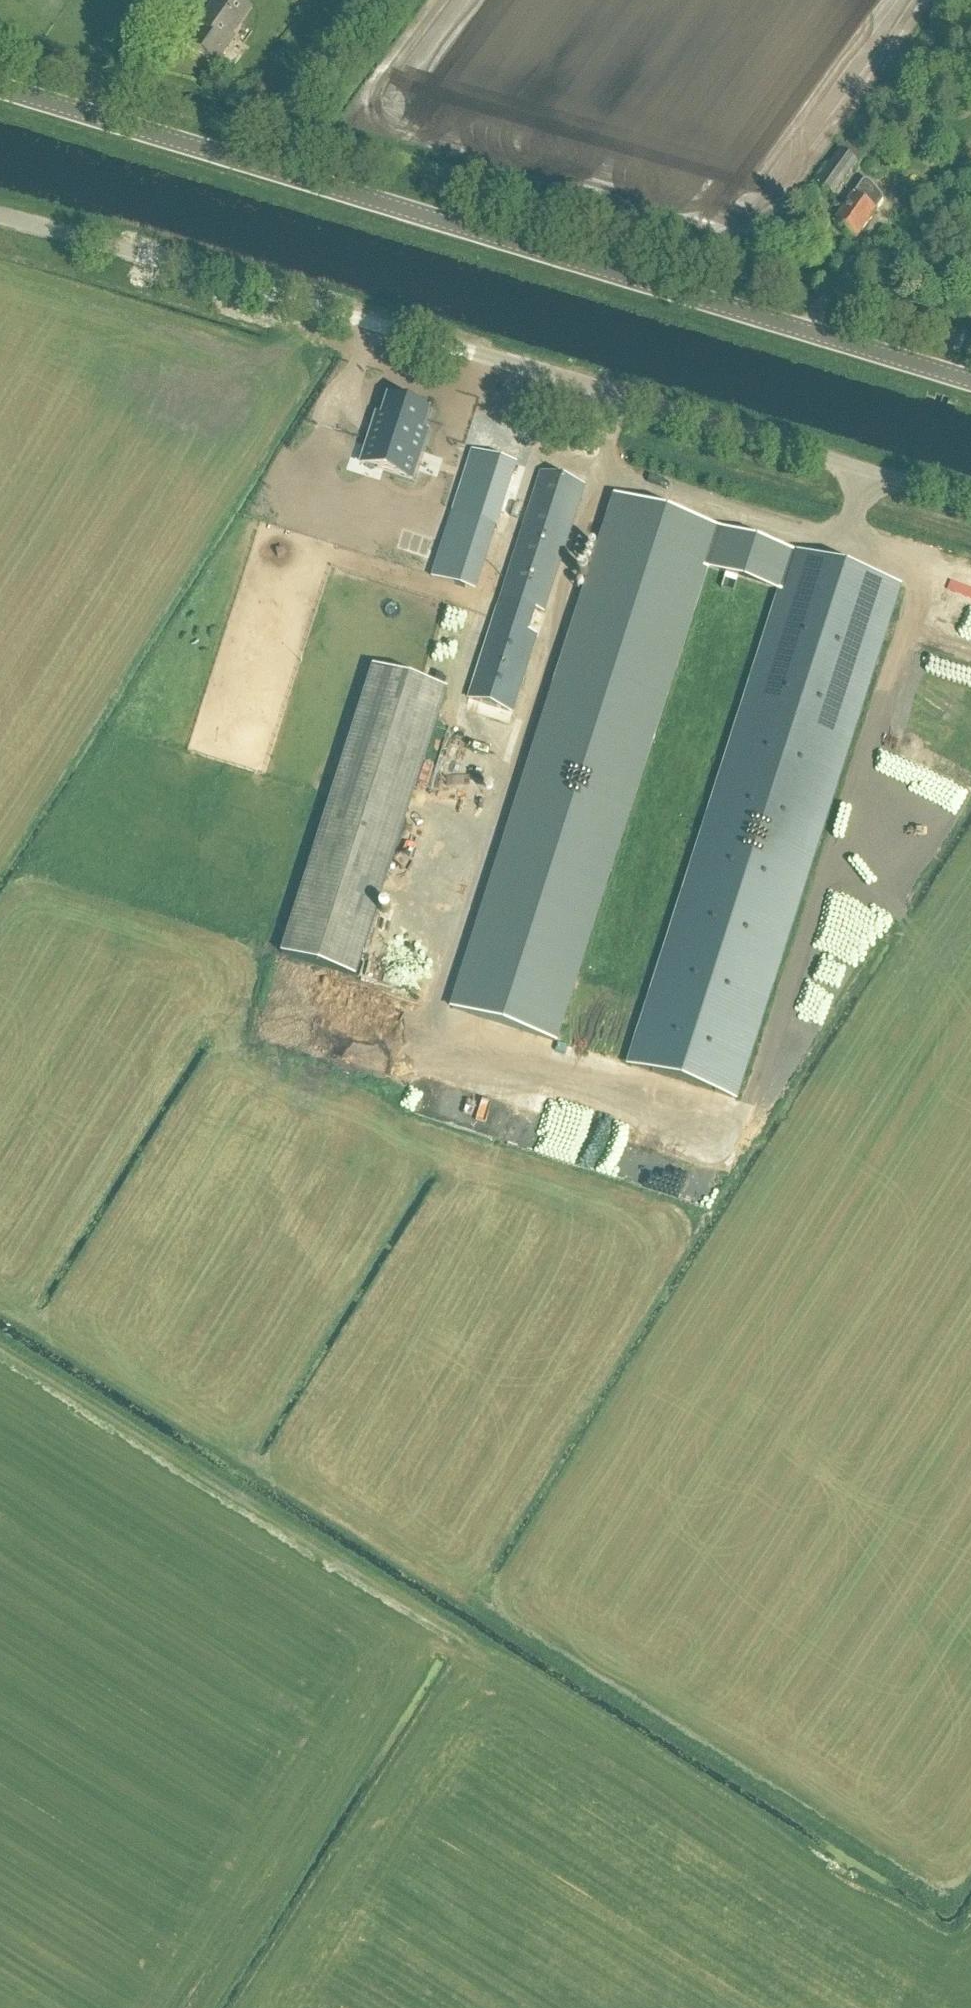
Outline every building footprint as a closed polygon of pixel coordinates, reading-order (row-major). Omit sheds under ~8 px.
[(235,39),(232,37),(251,10),(237,0),(217,0),(205,16),(210,19),(190,46),(216,65),(235,39)] [(836,199),(865,156),(848,144),(819,187),(836,199)] [(883,199),(871,186),(870,184),(869,184),(867,184),(866,184),(864,185),(855,198),(853,197),(833,226),(855,242),(875,214),(884,204),(884,203),(884,201),(884,200),(883,199)] [(362,465),(362,466),(365,467),(378,471),(413,482),(418,466),(420,461),(428,435),(422,433),(429,413),(389,400),(383,420),(377,418),(374,429),(371,437),(365,458),(362,465)] [(508,464),(515,442),(484,432),(477,455),(445,445),(438,466),(465,474),(431,580),(464,591),(485,524),(501,530),(521,468),(508,464)] [(544,614),(583,488),(540,474),(499,601),(536,612),(544,614)] [(789,583),(798,556),(616,497),(451,1010),(558,1045),(714,559),(789,583)] [(786,594),(706,848),(675,946),(638,1062),(663,1071),(737,1094),(740,1095),(893,611),(898,594),(900,588),(826,564),(798,556),(789,583),(786,594)] [(512,715),(537,637),(529,634),(536,612),(499,601),(467,701),(469,702),(504,712),(512,715)] [(371,668),(279,955),(356,980),(448,693),(371,668)] [(382,986),(386,967),(377,965),(373,984),(382,986)]
